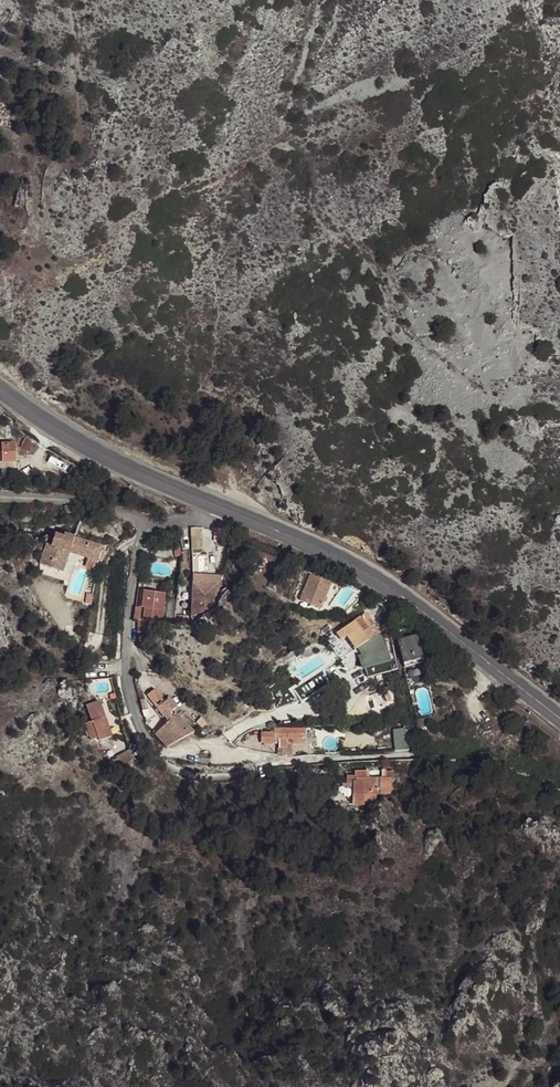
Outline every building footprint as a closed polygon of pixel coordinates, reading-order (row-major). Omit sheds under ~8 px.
[(0,441),(0,448),(1,462),(15,461),(15,440),(0,441)] [(192,526),(193,571),(204,571),(203,526),(192,526)] [(43,558),(54,563),(67,567),(68,563),(75,542),(55,535),(52,544),(49,543),(43,558)] [(102,551),(75,542),(68,563),(96,573),(102,551)] [(183,569),(192,568),(192,550),(183,551),(183,569)] [(195,580),(193,616),(213,608),(222,573),(206,573),(204,581),(195,580)] [(323,609),(334,582),(307,573),(298,601),(323,609)] [(85,577),(76,575),(73,591),(83,592),(85,577)] [(147,607),(146,618),(157,621),(163,622),(170,594),(146,589),(143,606),(147,607)] [(380,632),(366,611),(340,628),(354,649),(380,632)] [(157,621),(146,618),(142,617),(143,628),(157,625),(157,621)] [(423,647),(418,632),(398,636),(403,661),(425,655),(423,647)] [(387,660),(390,675),(393,675),(398,673),(395,657),(387,660)] [(160,691),(154,693),(165,714),(175,708),(170,697),(164,698),(160,691)] [(92,738),(98,734),(100,738),(114,733),(101,700),(86,704),(91,719),(86,723),(92,738)] [(167,748),(194,732),(176,715),(154,734),(167,748)] [(307,727),(262,727),(261,747),(307,748),(307,727)] [(356,779),(354,769),(344,769),(344,771),(345,790),(367,789),(366,793),(374,792),(373,777),(356,779)]
